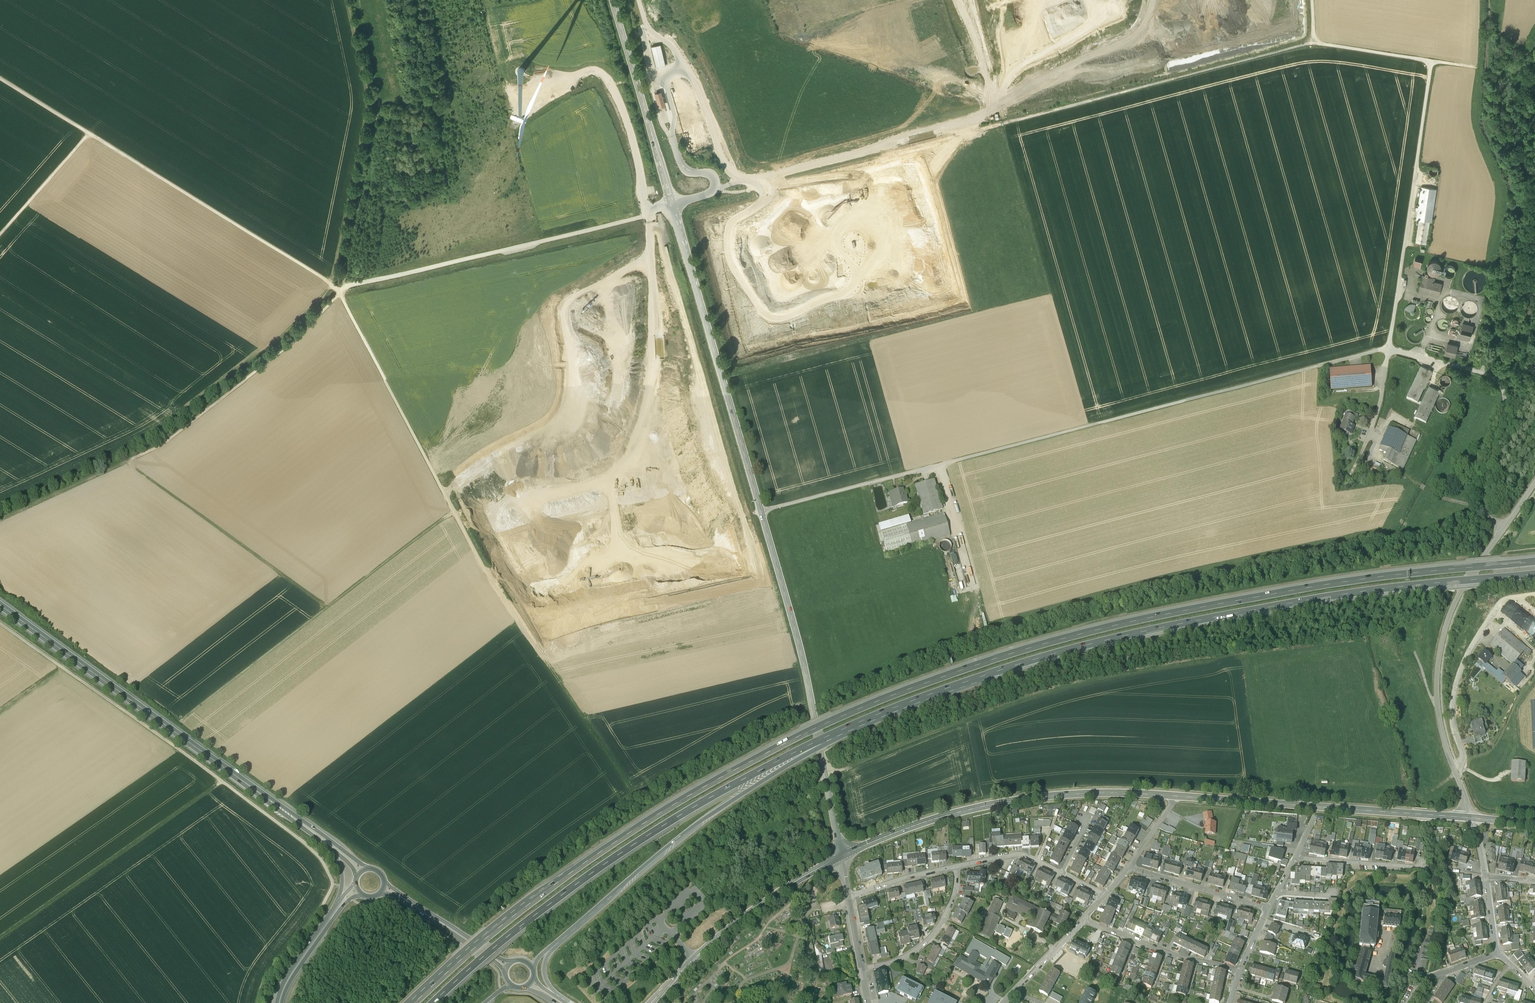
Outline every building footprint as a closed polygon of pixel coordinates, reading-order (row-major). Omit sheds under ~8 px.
[(659,45),(652,46),(657,68),(665,66),(659,45)] [(513,60),(516,62),(522,53),(518,51),(513,60)] [(660,92),(655,94),(659,106),(664,105),(660,92)] [(1437,175),(1438,172),(1437,170),(1436,168),(1433,168),(1431,168),(1429,170),(1429,172),(1429,175),(1431,176),(1433,177),(1436,176),(1437,175)] [(1436,189),(1421,187),(1416,220),(1419,220),(1429,222),(1431,222),(1436,189)] [(1429,222),(1419,220),(1416,243),(1426,244),(1429,222)] [(1443,261),(1429,261),(1429,273),(1442,273),(1443,261)] [(1433,282),(1432,282),(1433,278),(1423,276),(1419,291),(1438,296),(1442,284),(1433,282)] [(1406,307),(1405,309),(1406,310),(1407,309),(1411,312),(1410,313),(1411,314),(1412,315),(1413,315),(1414,314),(1414,313),(1414,312),(1414,311),(1413,311),(1414,306),(1415,306),(1416,305),(1412,304),(1409,305),(1406,307)] [(1473,327),(1462,324),(1459,336),(1470,339),(1473,327)] [(1457,346),(1447,344),(1445,354),(1455,356),(1453,356),(1454,351),(1456,351),(1457,346)] [(1432,371),(1421,366),(1406,398),(1418,403),(1432,371)] [(1370,367),(1330,369),(1331,390),(1372,387),(1370,367)] [(1450,383),(1451,381),(1450,378),(1448,376),(1445,375),(1443,376),(1440,378),(1440,381),(1441,383),(1443,386),(1445,386),(1448,385),(1450,383)] [(1441,391),(1429,386),(1415,418),(1426,423),(1441,391)] [(1449,410),(1450,406),(1449,402),(1446,400),(1442,399),(1439,400),(1436,402),(1435,406),(1436,410),(1439,413),(1443,414),(1446,413),(1449,410)] [(1351,416),(1346,414),(1343,422),(1345,422),(1341,431),(1351,434),(1354,426),(1350,424),(1351,422),(1353,423),(1355,418),(1355,417),(1351,416)] [(1409,431),(1395,424),(1393,430),(1407,436),(1409,431)] [(1393,430),(1389,428),(1383,441),(1380,446),(1388,450),(1386,453),(1383,460),(1393,465),(1407,436),(1393,430)] [(1407,436),(1393,465),(1403,469),(1416,440),(1407,436)] [(934,480),(915,486),(923,515),(942,509),(934,480)] [(896,491),(888,493),(892,507),(893,507),(893,505),(897,504),(897,505),(907,503),(904,494),(903,494),(902,489),(901,490),(902,490),(896,492),(896,491)] [(943,514),(905,525),(911,547),(950,536),(943,514)] [(950,550),(951,547),(950,544),(948,541),(945,540),(942,541),(939,544),(939,547),(940,550),(942,552),(945,553),(948,552),(950,550)] [(1527,648),(1504,629),(1489,646),(1513,666),(1516,661),(1516,662),(1523,652),(1527,648)] [(1484,652),(1477,661),(1479,662),(1483,666),(1484,666),(1486,664),(1491,658),(1484,652)] [(1516,662),(1516,661),(1513,666),(1520,671),(1523,667),(1516,662)] [(1506,680),(1503,678),(1505,675),(1498,670),(1496,673),(1486,664),(1484,666),(1483,666),(1482,668),(1502,685),(1506,680)] [(1521,672),(1520,671),(1513,666),(1505,675),(1503,678),(1506,680),(1511,684),(1520,673),(1520,674),(1521,672)] [(1520,674),(1520,673),(1511,684),(1516,688),(1524,677),(1520,674)] [(1482,722),(1474,724),(1475,725),(1473,726),(1471,726),(1472,730),(1473,730),(1473,732),(1472,732),(1472,733),(1473,733),(1474,738),(1479,736),(1480,738),(1485,736),(1483,731),(1481,727),(1483,727),(1482,722)] [(1479,736),(1474,738),(1473,738),(1475,745),(1482,743),(1480,738),(1479,736)] [(1525,763),(1511,762),(1511,772),(1511,781),(1524,782),(1525,763)] [(1102,803),(1098,808),(1104,812),(1107,806),(1102,803)] [(1076,818),(1079,811),(1076,809),(1075,811),(1073,810),(1070,815),(1076,818)] [(1203,814),(1205,820),(1212,819),(1211,812),(1203,814)] [(1035,821),(1034,833),(1040,833),(1040,827),(1050,827),(1050,821),(1035,821)] [(1101,822),(1099,821),(1095,828),(1103,832),(1106,824),(1101,822)] [(1216,823),(1206,822),(1205,834),(1215,834),(1216,823)] [(1168,827),(1162,824),(1159,829),(1166,832),(1169,833),(1172,834),(1175,830),(1169,827),(1168,827)] [(1078,829),(1070,825),(1066,832),(1074,836),(1078,829)] [(1138,830),(1130,826),(1127,834),(1135,837),(1138,830)] [(1287,829),(1282,829),(1280,826),(1275,831),(1278,835),(1277,842),(1278,842),(1283,843),(1291,844),(1292,839),(1291,839),(1292,830),(1287,829)] [(1103,832),(1095,828),(1091,835),(1099,839),(1101,836),(1103,837),(1104,836),(1105,834),(1105,833),(1103,832)] [(1074,836),(1066,832),(1062,839),(1069,843),(1070,844),(1074,836)] [(1135,837),(1127,834),(1124,832),(1120,840),(1123,841),(1129,844),(1131,845),(1135,837)] [(1005,839),(1000,839),(1000,835),(992,835),(993,837),(993,844),(996,844),(997,849),(1005,848),(1005,839)] [(1099,839),(1091,835),(1088,843),(1095,846),(1099,848),(1103,841),(1099,839)] [(1062,839),(1057,836),(1054,841),(1059,843),(1058,847),(1065,851),(1069,843),(1062,839)] [(1115,837),(1113,836),(1108,843),(1113,846),(1117,838),(1115,837)] [(1013,838),(1005,839),(1005,848),(1014,847),(1013,838)] [(1021,838),(1013,838),(1014,847),(1022,847),(1022,840),(1021,838)] [(1123,841),(1121,840),(1117,838),(1113,846),(1117,848),(1125,852),(1129,844),(1123,841)] [(1030,839),(1022,840),(1022,847),(1022,849),(1030,848),(1030,839)] [(1038,839),(1030,839),(1030,848),(1039,847),(1038,839)] [(1314,841),(1314,844),(1311,844),(1309,853),(1317,855),(1319,842),(1314,841)] [(1324,843),(1319,842),(1317,855),(1324,856),(1326,847),(1323,846),(1324,843)] [(1095,846),(1088,843),(1084,850),(1090,853),(1092,854),(1095,846)] [(1248,853),(1250,846),(1243,844),(1241,851),(1248,853)] [(1349,845),(1341,844),(1340,847),(1339,857),(1346,858),(1349,845)] [(1358,845),(1356,844),(1355,847),(1353,857),(1361,858),(1363,846),(1358,845)] [(1125,852),(1117,848),(1113,846),(1109,853),(1113,855),(1120,858),(1121,859),(1125,852)] [(1340,847),(1333,846),(1331,855),(1339,857),(1340,847)] [(1371,847),(1363,846),(1361,858),(1368,860),(1371,847)] [(1385,847),(1378,846),(1378,849),(1377,849),(1375,859),(1383,860),(1385,847)] [(1494,847),(1486,846),(1485,850),(1488,851),(1487,856),(1489,856),(1488,861),(1493,862),(1494,857),(1493,856),(1494,852),(1493,851),(1494,847)] [(1065,851),(1058,847),(1054,854),(1062,858),(1065,851)] [(1393,849),(1385,847),(1383,860),(1391,861),(1393,849)] [(969,849),(964,849),(964,848),(961,848),(960,849),(961,859),(964,858),(964,857),(969,857),(969,858),(969,853),(969,848),(969,849)] [(1278,850),(1272,848),(1269,859),(1278,861),(1281,862),(1282,859),(1284,851),(1278,849),(1278,850)] [(1458,850),(1454,849),(1452,858),(1451,861),(1458,864),(1461,855),(1462,849),(1458,848),(1458,850)] [(960,849),(955,849),(952,849),(952,856),(952,859),(956,859),(956,857),(960,857),(960,859),(961,859),(960,849)] [(1084,850),(1082,849),(1078,857),(1086,861),(1090,853),(1084,850)] [(928,855),(930,855),(931,860),(931,863),(938,863),(938,855),(937,850),(927,851),(928,855)] [(1407,852),(1399,851),(1397,861),(1405,862),(1407,852)] [(1185,866),(1189,867),(1189,865),(1194,866),(1194,865),(1192,864),(1195,853),(1189,852),(1189,853),(1185,866)] [(1237,852),(1235,858),(1246,861),(1248,854),(1237,852)] [(1414,854),(1407,852),(1405,862),(1412,863),(1414,854)] [(1113,855),(1112,854),(1109,853),(1105,860),(1108,862),(1116,866),(1120,858),(1113,855)] [(1146,853),(1142,865),(1150,867),(1152,858),(1148,856),(1149,854),(1146,853)] [(1465,856),(1461,855),(1458,864),(1465,866),(1469,854),(1466,853),(1465,856)] [(1062,858),(1054,854),(1050,862),(1058,866),(1062,858)] [(1155,859),(1152,858),(1150,867),(1157,869),(1161,857),(1156,855),(1155,859)] [(924,857),(919,857),(915,857),(916,867),(920,867),(920,866),(924,865),(925,866),(925,861),(924,856),(924,857)] [(915,857),(911,858),(907,858),(907,861),(908,867),(908,868),(911,867),(911,866),(916,866),(916,867),(915,857)] [(1086,861),(1078,857),(1074,864),(1082,868),(1086,861)] [(1502,862),(1499,861),(1497,870),(1505,872),(1507,859),(1503,858),(1502,862)] [(1028,863),(1021,859),(1016,871),(1022,874),(1024,871),(1028,863)] [(1174,864),(1170,862),(1170,859),(1168,859),(1164,871),(1172,873),(1174,864)] [(1512,860),(1507,859),(1505,872),(1512,874),(1514,864),(1511,864),(1512,860)] [(1116,866),(1108,862),(1104,870),(1110,873),(1112,874),(1116,866)] [(1179,865),(1174,864),(1172,873),(1179,875),(1182,865),(1182,863),(1179,862),(1179,865)] [(858,871),(862,882),(866,881),(866,882),(882,877),(878,863),(872,865),(869,865),(866,864),(865,869),(858,871)] [(1035,866),(1028,863),(1024,871),(1031,875),(1035,866)] [(1277,864),(1274,863),(1272,870),(1279,872),(1280,865),(1277,864)] [(1528,864),(1521,863),(1519,872),(1526,874),(1528,864)] [(1082,868),(1074,864),(1070,872),(1078,876),(1082,868)] [(1528,864),(1526,874),(1533,875),(1534,869),(1534,866),(1528,864)] [(1194,866),(1189,865),(1189,867),(1186,877),(1193,879),(1196,870),(1197,867),(1194,866)] [(1452,867),(1445,865),(1444,868),(1447,869),(1446,872),(1452,873),(1452,870),(1451,870),(1452,867)] [(887,866),(886,866),(887,871),(887,875),(894,874),(894,866),(887,866)] [(1201,871),(1196,870),(1193,879),(1201,881),(1204,869),(1201,868),(1201,871)] [(1047,872),(1040,869),(1036,878),(1043,881),(1047,872)] [(1104,870),(1102,869),(1098,876),(1106,880),(1110,873),(1104,870)] [(1219,873),(1211,871),(1208,883),(1215,885),(1218,876),(1219,873)] [(1054,875),(1047,872),(1043,881),(1050,884),(1054,875)] [(979,875),(967,874),(967,884),(974,884),(978,885),(979,875)] [(1222,877),(1218,876),(1215,885),(1223,887),(1226,875),(1223,874),(1222,877)] [(1252,880),(1248,894),(1251,896),(1254,886),(1255,883),(1255,881),(1256,875),(1254,874),(1252,880)] [(1106,880),(1098,876),(1094,884),(1102,888),(1106,880)] [(1240,882),(1235,881),(1236,878),(1233,877),(1229,889),(1237,891),(1240,882)] [(943,878),(936,880),(938,890),(939,890),(938,889),(941,888),(941,889),(945,888),(943,878)] [(1066,882),(1059,878),(1055,887),(1062,890),(1066,882)] [(1139,880),(1132,878),(1129,887),(1137,889),(1139,880)] [(936,880),(930,881),(932,891),(932,890),(934,889),(934,890),(938,890),(936,880)] [(1147,882),(1139,880),(1137,889),(1136,892),(1140,893),(1141,890),(1144,891),(1147,882)] [(1244,883),(1240,882),(1237,891),(1244,893),(1247,884),(1248,881),(1245,880),(1244,883)] [(1073,885),(1066,882),(1062,890),(1068,894),(1073,885)] [(1257,887),(1254,886),(1251,896),(1259,898),(1261,888),(1263,884),(1258,882),(1257,887)] [(1479,882),(1469,884),(1470,886),(1466,887),(1467,891),(1470,891),(1480,890),(1479,882)] [(921,883),(917,884),(917,885),(912,886),(912,885),(914,895),(914,894),(919,893),(919,894),(923,893),(923,892),(921,883)] [(908,887),(903,888),(903,887),(904,894),(905,897),(905,895),(909,895),(910,896),(914,895),(912,885),(908,886),(908,887)] [(1160,887),(1153,885),(1149,897),(1152,898),(1153,895),(1157,896),(1160,887)] [(1504,886),(1494,887),(1496,895),(1505,894),(1509,893),(1508,889),(1505,889),(1504,886)] [(1167,889),(1160,887),(1157,896),(1162,898),(1161,901),(1164,901),(1167,889)] [(972,893),(972,889),(966,888),(966,892),(963,892),(962,895),(969,897),(970,893),(972,893)] [(1085,891),(1078,888),(1074,896),(1081,900),(1085,891)] [(1269,890),(1261,888),(1259,898),(1266,900),(1269,890)] [(897,890),(892,891),(892,892),(888,892),(890,900),(890,899),(895,898),(895,899),(898,898),(899,898),(898,895),(897,890)] [(1480,890),(1470,891),(1471,896),(1471,899),(1473,898),(1481,897),(1480,890)] [(1092,894),(1085,891),(1081,900),(1088,903),(1092,894)] [(1181,894),(1173,892),(1171,902),(1174,903),(1173,906),(1177,907),(1178,904),(1181,894)] [(1188,897),(1181,894),(1178,904),(1177,907),(1182,908),(1183,905),(1185,906),(1186,905),(1188,897)] [(1505,894),(1496,895),(1497,903),(1504,902),(1510,901),(1509,898),(1506,898),(1505,894)] [(1040,910),(1022,901),(1012,896),(1011,895),(1005,907),(1006,908),(1006,907),(1008,909),(1008,910),(1005,909),(1003,914),(1009,916),(1008,918),(1013,921),(1016,914),(1014,913),(1014,912),(1017,913),(1022,916),(1024,913),(1033,918),(1031,922),(1028,921),(1027,923),(1033,926),(1041,911),(1040,910)] [(874,898),(862,902),(863,906),(857,908),(861,924),(863,923),(869,922),(867,910),(877,907),(874,898)] [(973,904),(963,899),(958,909),(968,914),(973,904)] [(992,904),(984,923),(982,922),(982,923),(978,934),(977,933),(977,934),(991,940),(992,938),(991,938),(994,932),(996,933),(1001,936),(1002,934),(1004,935),(1006,930),(1004,929),(1005,928),(999,925),(999,926),(997,925),(1000,919),(1000,918),(996,917),(1002,903),(994,899),(993,902),(991,904),(992,904)] [(1116,902),(1110,899),(1107,907),(1115,911),(1118,912),(1120,908),(1117,906),(1118,903),(1116,902)] [(1204,901),(1196,899),(1194,908),(1197,909),(1196,912),(1200,913),(1201,910),(1204,901)] [(1328,904),(1325,904),(1324,916),(1329,916),(1329,913),(1332,913),(1337,900),(1329,900),(1328,904)] [(1211,903),(1204,901),(1201,910),(1200,913),(1205,915),(1206,912),(1209,913),(1211,903)] [(1289,904),(1280,901),(1277,910),(1276,910),(1274,915),(1286,918),(1287,914),(1289,914),(1289,913),(1293,914),(1293,910),(1294,904),(1289,904)] [(1362,949),(1353,979),(1387,988),(1390,976),(1395,955),(1390,954),(1388,960),(1387,959),(1384,961),(1383,965),(1385,968),(1387,968),(1385,975),(1384,980),(1364,975),(1371,952),(1373,952),(1373,947),(1375,947),(1376,940),(1378,940),(1379,935),(1376,934),(1377,926),(1383,926),(1384,926),(1400,928),(1401,912),(1385,910),(1384,917),(1378,916),(1379,903),(1364,902),(1359,946),(1362,946),(1362,949)] [(1225,905),(1218,903),(1214,916),(1222,918),(1223,915),(1225,905)] [(1475,905),(1472,905),(1473,908),(1470,908),(1470,913),(1483,911),(1482,904),(1475,905)] [(1135,905),(1129,917),(1132,919),(1138,907),(1135,905)] [(1233,908),(1225,905),(1223,915),(1227,916),(1226,919),(1229,920),(1233,908)] [(1194,908),(1190,906),(1187,916),(1192,917),(1193,911),(1196,912),(1197,909),(1194,908)] [(1115,911),(1107,907),(1104,915),(1112,918),(1115,911)] [(1505,908),(1498,909),(1499,916),(1509,915),(1508,910),(1508,907),(1505,908)] [(1247,910),(1239,908),(1237,917),(1240,918),(1239,921),(1243,922),(1244,919),(1247,910)] [(968,914),(958,909),(957,911),(956,910),(951,920),(960,924),(964,915),(967,916),(968,914)] [(1051,915),(1040,910),(1041,911),(1033,926),(1027,923),(1026,926),(1042,934),(1044,931),(1043,931),(1048,919),(1050,915),(1051,915)] [(1254,912),(1247,910),(1244,919),(1249,921),(1248,923),(1251,924),(1252,921),(1254,912)] [(1069,915),(1062,911),(1058,919),(1051,915),(1050,915),(1048,919),(1056,923),(1063,927),(1066,922),(1065,922),(1069,915)] [(1483,911),(1470,913),(1471,918),(1474,917),(1475,920),(1484,919),(1483,911)] [(922,918),(922,920),(922,922),(923,927),(929,926),(934,925),(933,921),(935,920),(934,915),(922,918)] [(1112,918),(1104,915),(1101,922),(1109,926),(1112,918)] [(1509,915),(1499,916),(1500,924),(1507,923),(1510,923),(1509,920),(1509,915)] [(833,918),(828,919),(828,923),(830,923),(831,929),(835,929),(835,928),(839,928),(838,921),(837,918),(833,918)] [(1138,924),(1131,921),(1127,929),(1134,932),(1138,924)] [(1146,928),(1138,924),(1134,932),(1142,936),(1146,928)] [(1247,925),(1243,924),(1240,935),(1247,938),(1249,931),(1245,930),(1247,925)] [(1280,928),(1272,924),(1266,936),(1271,938),(1273,935),(1275,936),(1280,928)] [(1485,925),(1476,926),(1476,929),(1473,930),(1473,934),(1486,932),(1485,925)] [(877,927),(865,930),(866,935),(865,935),(865,939),(866,939),(868,944),(876,943),(875,939),(876,938),(875,934),(878,934),(877,932),(884,931),(883,926),(877,927)] [(916,926),(911,927),(911,929),(907,930),(907,928),(906,929),(907,932),(909,941),(919,939),(916,926)] [(956,931),(949,928),(944,936),(951,940),(956,931)] [(1154,932),(1146,928),(1142,936),(1150,940),(1154,932)] [(1006,930),(1004,935),(1004,937),(1009,939),(1013,931),(1007,929),(1006,930)] [(1159,931),(1155,929),(1154,932),(1150,940),(1158,943),(1161,935),(1160,935),(1162,930),(1159,929),(1159,931)] [(1434,930),(1429,929),(1427,940),(1426,940),(1422,953),(1430,955),(1433,942),(1432,942),(1434,930)] [(1510,929),(1501,930),(1502,937),(1512,936),(1511,931),(1511,929),(1510,929)] [(907,932),(897,934),(899,943),(900,946),(910,944),(909,941),(907,932)] [(1486,932),(1473,934),(1474,939),(1477,938),(1478,941),(1487,940),(1486,932)] [(840,935),(835,936),(835,937),(831,938),(833,948),(838,947),(839,948),(843,947),(842,940),(841,941),(840,935)] [(1179,935),(1177,935),(1173,943),(1181,947),(1185,939),(1179,935)] [(1512,936),(1502,937),(1503,945),(1510,944),(1518,943),(1517,935),(1512,936)] [(951,940),(944,936),(941,943),(948,946),(951,940)] [(1301,938),(1296,936),(1292,945),(1295,946),(1301,949),(1301,948),(1305,949),(1308,940),(1304,939),(1305,938),(1302,937),(1301,938)] [(991,957),(1006,966),(1010,959),(995,950),(994,951),(973,939),(965,953),(969,956),(972,951),(979,955),(986,959),(982,967),(981,970),(986,973),(988,970),(984,968),(991,957)] [(1193,942),(1185,939),(1181,947),(1189,950),(1193,942)] [(1244,943),(1235,939),(1232,947),(1240,950),(1244,943)] [(1271,941),(1265,939),(1262,942),(1270,944),(1270,945),(1275,946),(1279,947),(1280,944),(1271,941)] [(1090,949),(1074,941),(1070,949),(1086,957),(1090,949)] [(1200,946),(1193,942),(1189,950),(1196,954),(1200,946)] [(1270,944),(1262,942),(1261,947),(1260,947),(1259,950),(1260,950),(1260,953),(1270,955),(1272,956),(1275,946),(1270,945),(1270,944)] [(876,943),(868,944),(868,948),(867,948),(868,952),(869,952),(870,957),(880,955),(888,953),(885,953),(883,948),(883,949),(878,950),(877,946),(876,946),(876,943)] [(1131,946),(1122,943),(1120,949),(1128,952),(1131,946)] [(1518,943),(1510,944),(1511,951),(1525,949),(1524,947),(1519,947),(1518,943)] [(939,948),(934,946),(931,952),(938,956),(941,950),(939,948)] [(1208,949),(1200,946),(1196,954),(1204,958),(1208,949)] [(1240,950),(1232,947),(1229,954),(1237,958),(1240,950)] [(820,972),(824,972),(820,948),(816,949),(820,972)] [(1128,952),(1120,949),(1117,955),(1126,958),(1128,952)] [(1463,949),(1456,951),(1459,960),(1466,958),(1463,949)] [(979,955),(972,951),(969,956),(967,960),(960,956),(954,967),(954,966),(961,970),(960,971),(961,971),(967,974),(967,975),(968,975),(974,978),(974,979),(975,978),(981,982),(988,987),(994,977),(986,973),(981,970),(982,967),(975,963),(979,955)] [(1456,951),(1448,954),(1452,963),(1459,960),(1456,951)] [(1522,951),(1517,952),(1513,955),(1518,960),(1524,956),(1522,953),(1522,951)] [(938,956),(931,952),(926,961),(929,963),(933,965),(938,956)] [(1162,958),(1153,954),(1151,960),(1160,964),(1162,958)] [(1237,958),(1229,954),(1225,962),(1234,966),(1237,958)] [(1126,958),(1117,955),(1115,961),(1124,964),(1126,958)] [(1528,956),(1519,962),(1522,966),(1524,965),(1525,967),(1533,962),(1528,956),(1529,956),(1528,956)] [(1160,964),(1151,960),(1149,966),(1158,970),(1160,964)] [(1124,964),(1115,961),(1113,967),(1122,970),(1124,964)] [(988,970),(986,973),(994,977),(1000,966),(993,962),(988,970)] [(1087,968),(1073,962),(1072,964),(1085,970),(1087,968)] [(1533,962),(1525,967),(1528,970),(1526,971),(1529,975),(1534,970),(1534,965),(1533,962)] [(923,963),(921,965),(926,968),(932,971),(933,968),(931,967),(928,965),(923,963)] [(1193,965),(1184,963),(1183,969),(1192,971),(1193,965)] [(921,965),(919,965),(915,973),(921,977),(926,968),(921,965)] [(1257,967),(1251,965),(1248,974),(1255,976),(1257,967)] [(1158,970),(1149,966),(1147,972),(1156,975),(1158,970)] [(1122,970),(1113,967),(1110,973),(1119,976),(1122,970)] [(1263,969),(1257,967),(1255,976),(1261,978),(1263,969)] [(1485,971),(1476,968),(1474,975),(1483,977),(1485,971)] [(1060,974),(1052,969),(1046,980),(1054,984),(1060,974)] [(1192,971),(1183,969),(1181,975),(1190,977),(1192,971)] [(1269,971),(1263,969),(1261,978),(1267,980),(1269,971)] [(1226,972),(1217,970),(1215,976),(1224,978),(1226,972)] [(1275,973),(1269,971),(1267,980),(1273,982),(1274,979),(1278,981),(1280,971),(1276,970),(1275,973)] [(884,971),(874,973),(875,976),(875,977),(876,981),(878,990),(879,994),(878,994),(878,995),(888,993),(884,971)] [(1495,973),(1485,971),(1483,977),(1482,982),(1492,985),(1495,973)] [(1156,975),(1147,972),(1145,978),(1153,981),(1156,975)] [(1293,973),(1286,972),(1284,981),(1290,982),(1293,973)] [(1134,981),(1136,975),(1130,973),(1128,979),(1134,981)] [(1299,975),(1293,973),(1290,982),(1296,984),(1299,975)] [(1190,977),(1181,975),(1180,981),(1189,983),(1190,977)] [(1464,978),(1459,975),(1455,982),(1459,985),(1464,978)] [(1224,978),(1215,976),(1214,982),(1223,984),(1224,978)] [(920,996),(923,989),(902,978),(899,984),(900,985),(896,992),(916,1002),(919,995),(920,996)] [(1153,981),(1145,978),(1142,984),(1151,987),(1153,981)] [(1046,980),(1040,991),(1048,996),(1054,984),(1046,980)] [(1189,983),(1180,981),(1178,987),(1187,989),(1189,983)] [(1444,984),(1443,984),(1444,984),(1442,987),(1441,987),(1441,988),(1436,995),(1434,998),(1434,999),(1440,1002),(1442,1002),(1453,986),(1446,981),(1444,984)] [(1509,983),(1500,981),(1498,987),(1507,990),(1509,983)] [(1223,984),(1214,982),(1212,988),(1222,990),(1223,984)] [(1123,987),(1112,983),(1111,987),(1118,991),(1121,992),(1123,987)] [(1518,986),(1509,983),(1507,990),(1516,992),(1518,986)] [(845,984),(836,986),(837,990),(836,991),(837,997),(840,996),(841,996),(852,994),(851,991),(852,991),(851,988),(850,988),(850,986),(846,987),(845,984)] [(1479,984),(1477,984),(1475,990),(1477,990),(1473,998),(1481,1000),(1483,994),(1482,993),(1483,990),(1481,989),(1482,986),(1478,985),(1479,984)] [(1187,989),(1178,987),(1173,986),(1171,992),(1185,996),(1187,990),(1187,989)] [(1276,987),(1272,1001),(1279,1002),(1283,1002),(1284,1001),(1285,1001),(1287,994),(1286,994),(1287,990),(1276,987)] [(1222,990),(1212,988),(1211,994),(1220,996),(1222,990)] [(1088,990),(1082,1001),(1086,1002),(1091,1002),(1096,993),(1088,990)] [(934,992),(929,1002),(955,1002),(934,992)] [(1063,998),(1052,992),(1050,997),(1060,1002),(1063,998)] [(1220,996),(1211,994),(1210,1001),(1219,1002),(1220,996)]
